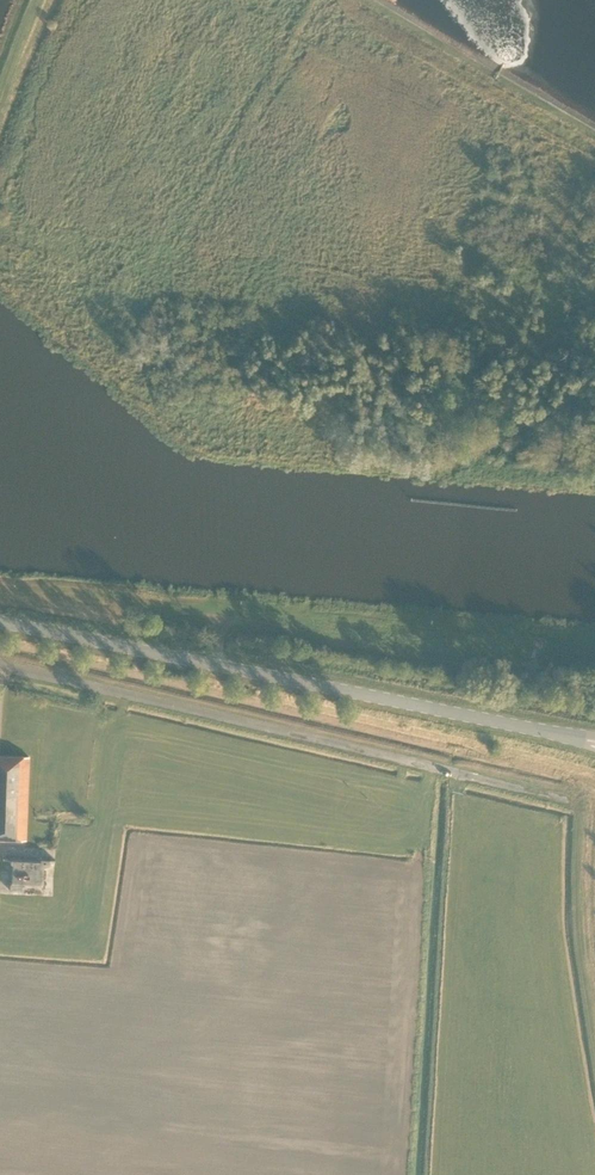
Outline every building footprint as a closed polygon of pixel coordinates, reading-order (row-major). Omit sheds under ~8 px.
[(24,841),(30,757),(0,755),(0,840),(24,841)] [(11,883),(42,885),(44,869),(51,866),(51,862),(55,862),(55,860),(9,858),(3,857),(3,859),(8,859),(12,864),(11,883)]
